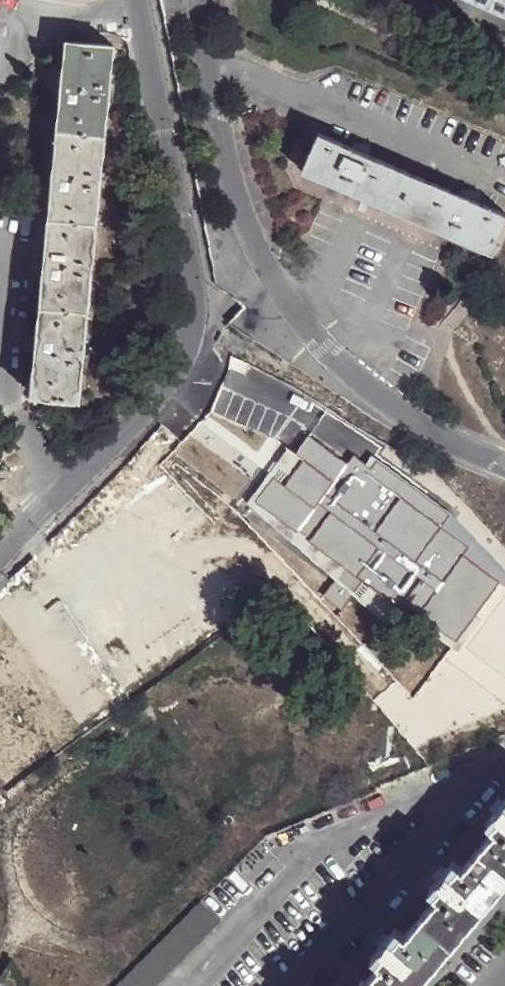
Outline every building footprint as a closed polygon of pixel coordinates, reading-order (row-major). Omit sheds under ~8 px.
[(490,9),(494,0),(468,0),(490,9)] [(490,9),(504,16),(504,0),(494,0),(490,9)] [(108,94),(109,78),(112,40),(65,36),(60,86),(31,393),(79,398),(100,182),(101,166),(108,94)] [(366,150),(351,144),(317,128),(299,168),(402,213),(410,193),(396,188),(404,168),(366,150)] [(354,140),(351,144),(366,150),(367,142),(354,140)] [(402,213),(490,251),(504,217),(504,210),(474,197),(460,191),(404,168),(396,188),(410,193),(402,213)] [(462,186),(460,191),(474,197),(476,189),(462,186)] [(300,438),(256,499),(330,553),(323,563),(377,603),(387,591),(449,638),(491,581),(459,558),(465,547),(437,524),(446,512),(370,455),(362,467),(349,458),(341,468),(300,438)] [(481,848),(504,871),(504,804),(500,800),(491,810),(499,816),(490,826),(495,831),(481,848)] [(452,941),(504,880),(504,871),(481,848),(462,869),(458,864),(449,874),(442,868),(434,877),(442,884),(434,892),(438,896),(422,916),(452,941)] [(118,985),(157,985),(220,922),(202,903),(118,985)] [(367,985),(415,985),(452,941),(422,916),(406,935),(401,931),(393,940),(385,935),(378,944),(384,950),(376,960),(381,964),(368,980),(364,984),(367,985)] [(364,984),(368,980),(355,970),(341,985),(363,985),(364,984)]
